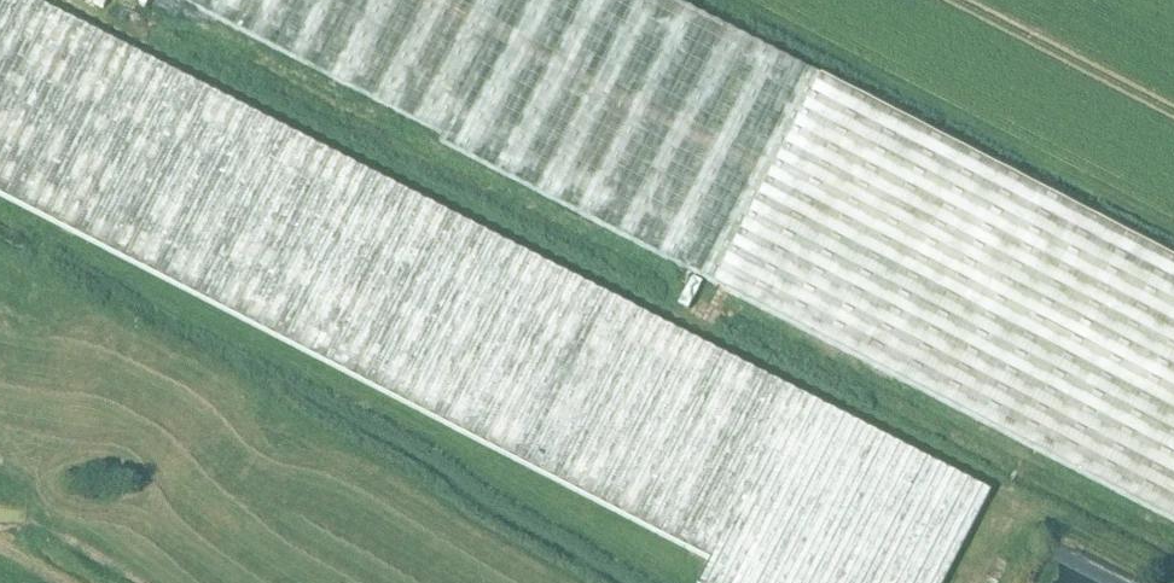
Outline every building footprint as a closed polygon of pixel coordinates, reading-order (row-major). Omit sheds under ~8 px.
[(441,136),(437,143),(1173,524),(1173,261),(669,0),(178,0),(441,136)]
